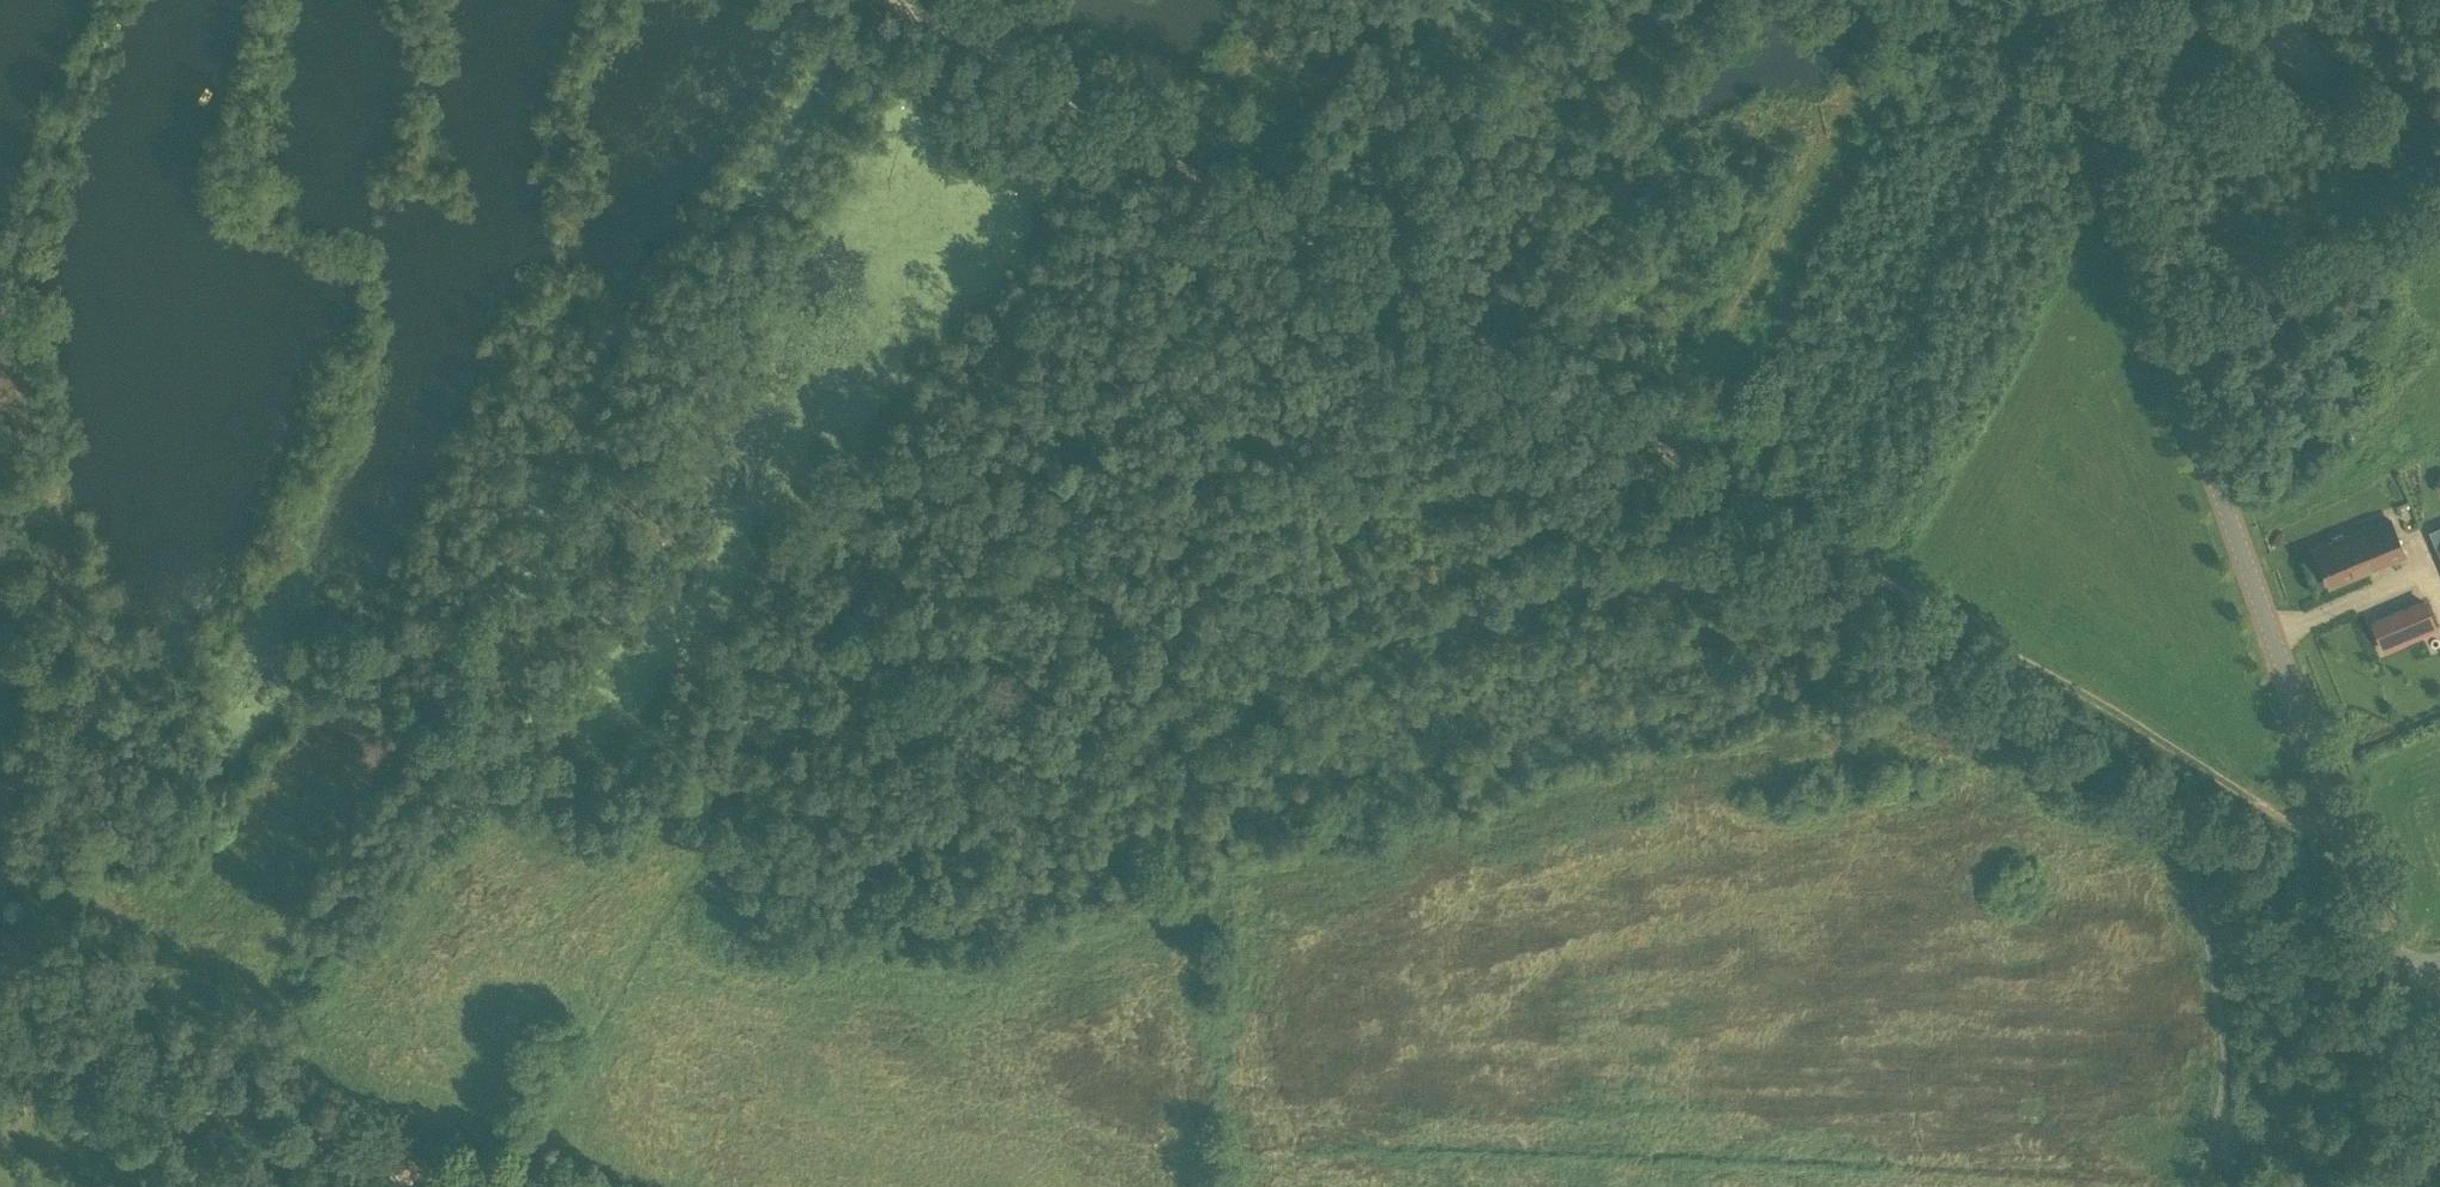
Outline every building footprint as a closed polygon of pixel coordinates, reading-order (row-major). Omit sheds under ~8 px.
[(2329,544),(2316,550),(2330,584),(2382,562),(2406,552),(2392,518),(2362,530),(2350,535),(2341,532),(2332,535),(2329,544)] [(2429,531),(2439,557),(2439,526),(2429,531)] [(2401,644),(2438,629),(2425,598),(2389,613),(2401,644)]
